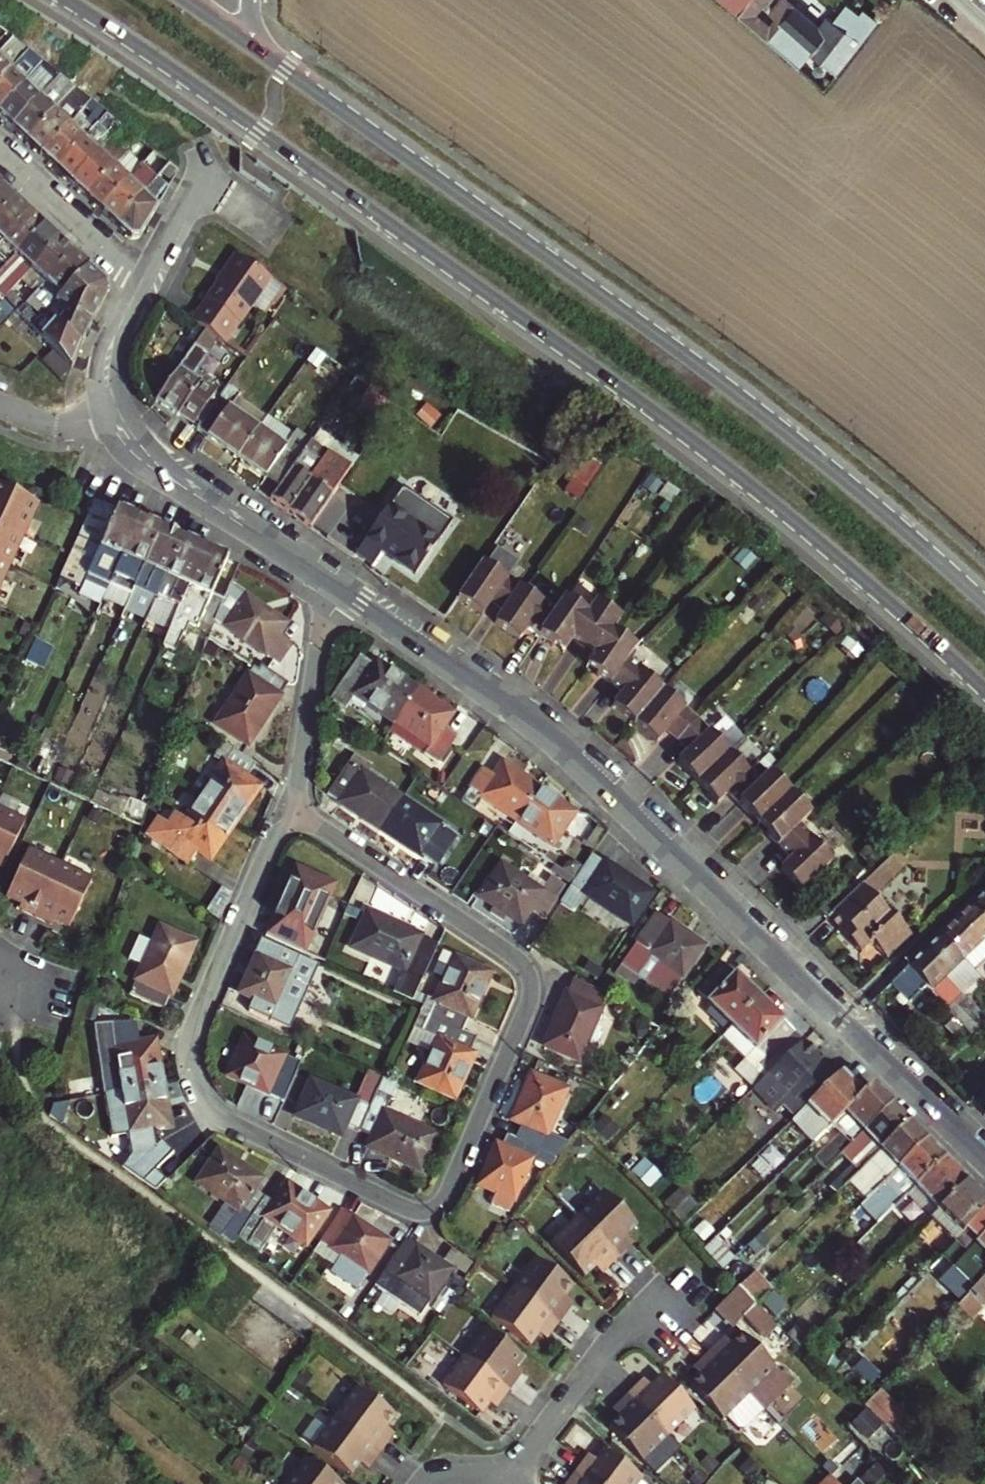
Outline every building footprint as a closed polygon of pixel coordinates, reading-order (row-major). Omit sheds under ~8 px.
[(739,13),(750,0),(723,0),(739,13)] [(739,13),(771,42),(797,65),(825,31),(790,0),(781,0),(771,11),(778,16),(770,25),(755,12),(766,0),(750,0),(739,13)] [(0,28),(0,57),(9,47),(16,40),(0,28)] [(825,31),(797,65),(825,90),(831,82),(820,73),(838,52),(823,39),(827,33),(825,31)] [(12,71),(24,59),(31,52),(16,40),(9,47),(15,52),(5,63),(0,59),(0,84),(12,71)] [(41,71),(47,65),(31,52),(24,59),(41,71)] [(14,128),(62,77),(47,65),(41,71),(28,85),(0,114),(0,115),(14,128)] [(0,84),(0,114),(28,85),(12,71),(0,84)] [(14,128),(28,142),(78,90),(62,77),(14,128)] [(28,142),(43,156),(94,102),(78,90),(28,142)] [(43,156),(57,169),(85,141),(103,121),(110,115),(94,102),(43,156)] [(119,133),(125,127),(116,120),(110,115),(103,121),(119,133)] [(141,140),(135,147),(150,159),(157,152),(141,140)] [(57,169),(72,183),(99,154),(85,141),(57,169)] [(101,211),(116,225),(154,184),(166,169),(170,164),(157,152),(150,159),(128,183),(101,211)] [(99,154),(72,183),(86,196),(113,168),(99,154)] [(175,177),(179,171),(170,164),(166,169),(175,177)] [(86,196),(101,211),(128,183),(113,168),(86,196)] [(154,184),(116,225),(129,238),(140,237),(149,223),(165,195),(154,184)] [(19,200),(16,196),(6,187),(0,192),(0,219),(19,200)] [(33,213),(19,200),(0,219),(0,246),(33,213)] [(0,246),(0,255),(2,257),(0,260),(0,275),(10,265),(47,226),(33,213),(0,246)] [(10,265),(23,279),(61,240),(47,226),(10,265)] [(6,297),(20,312),(77,255),(61,240),(23,279),(12,291),(6,297)] [(77,255),(20,312),(28,322),(38,313),(45,319),(92,270),(77,255)] [(237,259),(221,282),(255,305),(271,282),(237,259)] [(92,270),(45,319),(49,324),(53,320),(65,307),(71,312),(62,327),(82,344),(92,322),(107,293),(106,283),(92,270)] [(6,297),(12,291),(0,279),(0,291),(6,297)] [(206,304),(209,305),(196,324),(206,331),(217,339),(225,344),(238,326),(240,327),(255,305),(221,282),(206,304)] [(28,322),(35,329),(45,319),(38,313),(28,322)] [(52,327),(43,337),(71,368),(82,344),(62,327),(53,320),(49,324),(52,327)] [(180,414),(195,423),(220,387),(196,370),(217,339),(206,331),(157,401),(179,416),(180,414)] [(231,409),(238,398),(240,395),(227,386),(200,426),(197,429),(239,459),(260,430),(231,409)] [(268,418),(238,398),(231,409),(260,430),(268,418)] [(345,425),(330,414),(311,440),(279,486),(270,498),(311,527),(334,494),(315,481),(331,457),(326,453),(345,425)] [(279,486),(311,440),(295,429),(293,432),(269,415),(268,418),(260,430),(239,459),(279,486)] [(0,482),(0,522),(21,531),(36,499),(0,482)] [(92,530),(106,536),(118,509),(105,503),(92,530)] [(406,514),(392,505),(358,554),(373,564),(382,551),(415,573),(437,542),(403,518),(406,514)] [(118,509),(106,536),(100,549),(110,553),(89,601),(101,606),(110,588),(140,519),(118,509)] [(135,564),(145,569),(163,529),(140,519),(110,588),(122,593),(135,564)] [(6,563),(21,531),(0,522),(0,560),(6,563)] [(163,529),(145,569),(136,589),(148,594),(157,574),(167,578),(185,539),(176,535),(163,529)] [(185,539),(167,578),(188,588),(206,549),(185,539)] [(188,588),(161,647),(180,655),(193,625),(197,626),(228,559),(206,549),(188,588)] [(491,602),(502,610),(521,584),(486,558),(460,597),(483,614),(491,602)] [(537,637),(558,610),(521,584),(502,610),(494,622),(518,639),(526,629),(537,637)] [(287,623),(230,585),(225,597),(217,620),(279,663),(293,643),(280,634),(287,623)] [(167,624),(174,604),(158,598),(151,618),(167,624)] [(570,644),(591,617),(567,599),(558,610),(537,637),(561,655),(570,644)] [(594,662),(615,634),(624,622),(600,605),(591,617),(570,644),(594,662)] [(610,691),(630,664),(639,653),(615,634),(594,662),(586,673),(610,691)] [(374,666),(359,656),(330,698),(342,706),(347,698),(358,705),(362,700),(395,722),(417,689),(377,662),(374,666)] [(227,709),(218,724),(249,744),(281,697),(280,696),(288,683),(260,664),(257,669),(248,683),(236,675),(218,702),(227,709)] [(635,730),(665,695),(630,664),(610,691),(619,700),(611,710),(635,730)] [(417,689),(395,722),(431,745),(425,754),(438,763),(456,736),(443,727),(450,718),(428,703),(431,699),(417,689)] [(679,750),(701,727),(665,695),(635,730),(657,750),(667,739),(679,750)] [(395,722),(390,731),(425,754),(431,745),(395,722)] [(699,790),(731,760),(701,727),(679,750),(689,760),(679,768),(699,790)] [(225,742),(214,758),(220,761),(197,795),(236,822),(245,808),(241,806),(255,784),(247,778),(256,764),(225,742)] [(362,771),(367,764),(354,755),(328,795),(382,830),(403,798),(362,771)] [(739,812),(761,791),(731,760),(699,790),(720,811),(729,802),(739,812)] [(408,791),(367,764),(362,771),(403,798),(408,791)] [(517,822),(539,788),(525,779),(522,783),(500,768),(495,775),(484,769),(465,799),(481,810),(486,801),(517,822)] [(761,791),(739,812),(766,841),(800,809),(774,780),(761,791)] [(539,788),(517,822),(539,836),(533,845),(554,859),(561,849),(565,852),(576,835),(565,827),(572,817),(550,802),(553,798),(539,788)] [(236,822),(197,795),(179,820),(164,811),(148,834),(190,862),(199,849),(208,855),(222,833),(227,836),(236,822)] [(454,832),(403,798),(382,830),(433,864),(454,832)] [(780,855),(802,832),(812,821),(800,809),(766,841),(780,855)] [(23,823),(0,812),(0,867),(23,823)] [(802,832),(780,855),(789,865),(779,874),(799,895),(831,864),(802,832)] [(25,849),(5,898),(19,904),(17,909),(32,917),(58,865),(25,849)] [(575,880),(562,899),(575,908),(585,893),(633,924),(653,893),(605,861),(604,862),(592,854),(575,880)] [(841,906),(831,916),(841,926),(836,932),(854,949),(858,945),(864,951),(870,946),(887,964),(913,940),(876,901),(905,873),(890,858),(841,906)] [(557,899),(502,864),(480,896),(521,923),(530,909),(544,918),(557,899)] [(58,865),(32,917),(51,926),(54,921),(69,928),(91,881),(58,865)] [(307,946),(334,885),(296,867),(278,908),(292,914),(283,934),(307,946)] [(841,906),(826,891),(811,906),(825,921),(831,916),(841,906)] [(972,906),(984,919),(984,893),(972,906)] [(984,940),(984,919),(972,906),(965,913),(941,936),(964,960),(984,940)] [(422,978),(438,944),(368,912),(352,947),(422,978)] [(705,945),(658,913),(635,946),(683,977),(705,945)] [(841,926),(831,916),(825,921),(836,932),(841,926)] [(195,943),(160,927),(153,944),(148,942),(139,962),(143,964),(130,993),(164,1009),(171,994),(172,994),(195,943)] [(964,960),(941,936),(909,967),(926,986),(932,992),(945,978),(964,960)] [(271,1019),(300,955),(265,939),(241,992),(253,998),(248,1009),(271,1019)] [(858,945),(854,949),(860,956),(864,951),(858,945)] [(436,1019),(463,1032),(490,972),(446,954),(432,985),(440,988),(434,1001),(442,1006),(436,1019)] [(696,992),(730,1026),(758,996),(723,963),(696,992)] [(892,983),(909,1002),(926,986),(909,967),(892,983)] [(948,1009),(962,996),(945,978),(932,992),(948,1009)] [(578,1060),(608,997),(593,990),(574,980),(572,979),(544,1045),(578,1060)] [(794,1030),(758,996),(730,1026),(724,1032),(760,1065),(794,1030)] [(971,1035),(984,1022),(984,1019),(962,996),(948,1009),(971,1035)] [(440,1038),(419,1084),(454,1099),(475,1054),(457,1046),(463,1032),(436,1019),(430,1033),(440,1038)] [(150,1040),(140,1042),(138,1027),(99,1034),(105,1067),(116,1066),(121,1091),(162,1082),(160,1066),(155,1067),(150,1040)] [(284,1101),(306,1053),(250,1027),(229,1071),(254,1083),(253,1087),(284,1101)] [(803,1041),(754,1089),(775,1111),(781,1105),(793,1118),(836,1075),(803,1041)] [(812,1142),(859,1095),(838,1073),(836,1075),(793,1118),(790,1121),(812,1142)] [(567,1145),(545,1135),(566,1090),(531,1074),(511,1120),(521,1124),(515,1138),(550,1155),(557,1159),(567,1145)] [(371,1106),(359,1131),(372,1137),(367,1146),(420,1170),(436,1134),(385,1111),(398,1084),(387,1079),(383,1078),(371,1106)] [(371,1106),(312,1080),(296,1115),(341,1134),(345,1125),(359,1131),(371,1106)] [(165,1099),(162,1082),(121,1091),(132,1148),(158,1145),(155,1127),(165,1126),(161,1100),(165,1099)] [(871,1084),(859,1095),(812,1142),(809,1145),(818,1155),(799,1174),(809,1185),(832,1162),(891,1105),(871,1084)] [(974,1104),(984,1114),(984,1093),(974,1104)] [(908,1123),(891,1105),(832,1162),(850,1180),(908,1123)] [(925,1141),(908,1123),(850,1180),(867,1197),(925,1141)] [(515,1138),(507,1134),(502,1145),(496,1143),(489,1159),(494,1161),(483,1186),(496,1192),(491,1202),(509,1211),(534,1160),(545,1165),(550,1155),(515,1138)] [(905,1197),(943,1159),(925,1141),(867,1197),(852,1212),(864,1224),(880,1208),(887,1215),(905,1197)] [(227,1231),(237,1239),(267,1196),(254,1187),(262,1175),(220,1150),(199,1184),(228,1205),(224,1211),(235,1219),(227,1231)] [(967,1182),(943,1159),(905,1197),(929,1220),(944,1205),(967,1182)] [(944,1205),(967,1228),(984,1208),(984,1199),(967,1182),(944,1205)] [(328,1212),(288,1184),(276,1202),(267,1196),(237,1239),(260,1254),(279,1226),(306,1245),(328,1212)] [(604,1193),(577,1219),(618,1259),(629,1249),(621,1241),(626,1237),(637,1226),(604,1193)] [(967,1228),(952,1244),(984,1277),(984,1208),(967,1228)] [(366,1226),(341,1210),(320,1242),(352,1263),(348,1271),(362,1280),(386,1244),(364,1229),(366,1226)] [(577,1219),(551,1245),(584,1278),(595,1267),(599,1263),(607,1270),(618,1259),(577,1219)] [(621,1241),(629,1249),(633,1244),(626,1237),(621,1241)] [(450,1270),(406,1239),(378,1280),(403,1297),(408,1288),(429,1302),(450,1270)] [(513,1288),(560,1322),(569,1310),(560,1304),(564,1299),(573,1286),(536,1258),(513,1288)] [(599,1263),(595,1267),(602,1275),(607,1270),(599,1263)] [(984,1277),(956,1308),(970,1321),(981,1309),(984,1313),(984,1277)] [(767,1337),(778,1325),(777,1323),(767,1313),(740,1286),(717,1309),(735,1326),(745,1315),(767,1337)] [(513,1288),(492,1318),(529,1346),(539,1333),(542,1328),(551,1334),(560,1322),(513,1288)] [(560,1304),(569,1310),(572,1305),(564,1299),(560,1304)] [(773,1307),(767,1313),(777,1323),(783,1318),(773,1307)] [(542,1328),(539,1333),(547,1339),(551,1334),(542,1328)] [(464,1357),(509,1391),(518,1378),(510,1372),(513,1367),(522,1356),(485,1329),(464,1357)] [(708,1353),(748,1394),(763,1409),(790,1383),(742,1335),(731,1345),(726,1350),(719,1342),(708,1353)] [(731,1345),(723,1338),(719,1342),(726,1350),(731,1345)] [(725,1417),(748,1394),(708,1353),(697,1364),(704,1371),(700,1376),(689,1387),(722,1420),(725,1417)] [(464,1357),(443,1386),(480,1413),(488,1401),(492,1397),(500,1403),(509,1391),(464,1357)] [(878,1375),(863,1360),(853,1370),(869,1385),(878,1375)] [(697,1364),(693,1368),(700,1376),(704,1371),(697,1364)] [(513,1367),(510,1372),(518,1378),(522,1373),(513,1367)] [(668,1435),(694,1409),(661,1376),(650,1387),(646,1391),(638,1384),(627,1395),(668,1435)] [(643,1379),(638,1384),(646,1391),(650,1387),(643,1379)] [(357,1387),(335,1417),(381,1451),(391,1439),(382,1433),(386,1428),(395,1415),(357,1387)] [(748,1394),(725,1417),(735,1427),(745,1428),(763,1409),(748,1394)] [(641,1462),(668,1435),(627,1395),(616,1405),(623,1413),(619,1417),(608,1428),(641,1462)] [(488,1401),(496,1408),(500,1403),(492,1397),(488,1401)] [(616,1405),(612,1410),(619,1417),(623,1413),(616,1405)] [(857,1421),(874,1441),(891,1428),(874,1407),(857,1421)] [(335,1417),(313,1447),(351,1475),(360,1462),(364,1458),(372,1464),(381,1451),(335,1417)] [(386,1428),(382,1433),(391,1439),(394,1434),(386,1428)] [(638,1475),(602,1448),(593,1459),(590,1464),(581,1458),(572,1470),(591,1483),(632,1483),(638,1475)] [(585,1453),(581,1458),(590,1464),(593,1459),(585,1453)] [(306,1457),(286,1483),(343,1483),(306,1457)] [(364,1458),(360,1462),(369,1469),(372,1464),(364,1458)] [(572,1470),(563,1483),(565,1483),(591,1483),(572,1470)]
